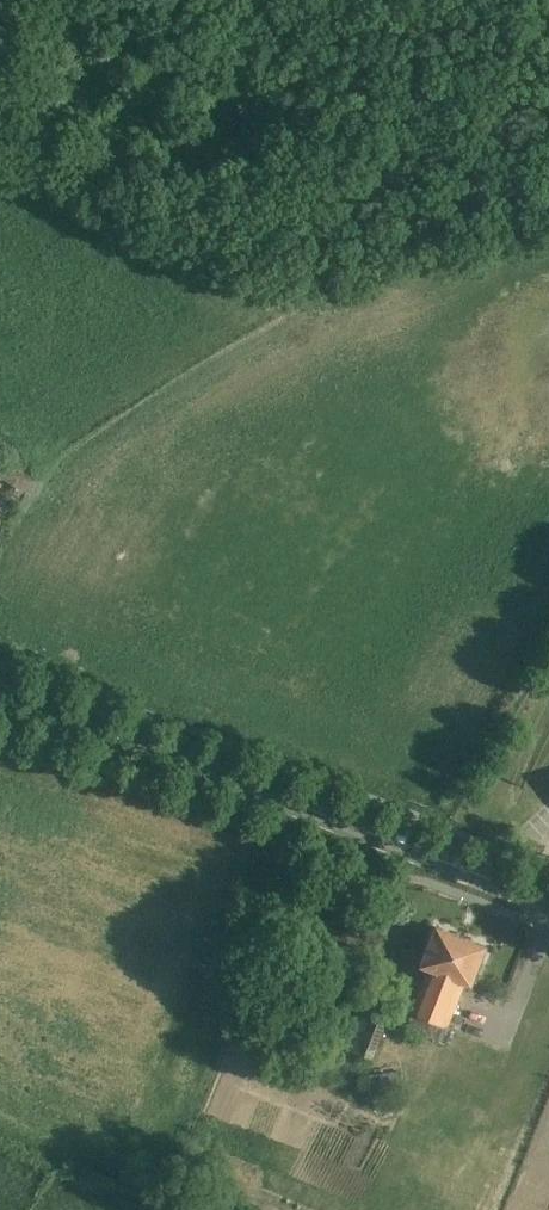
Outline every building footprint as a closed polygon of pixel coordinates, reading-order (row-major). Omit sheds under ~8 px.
[(36,474),(11,463),(4,479),(28,491),(36,474)] [(486,943),(436,923),(421,963),(427,966),(405,1024),(446,1040),(451,1025),(447,1023),(463,980),(471,983),(486,943)] [(390,1017),(360,1005),(344,1044),(374,1056),(390,1017)]
